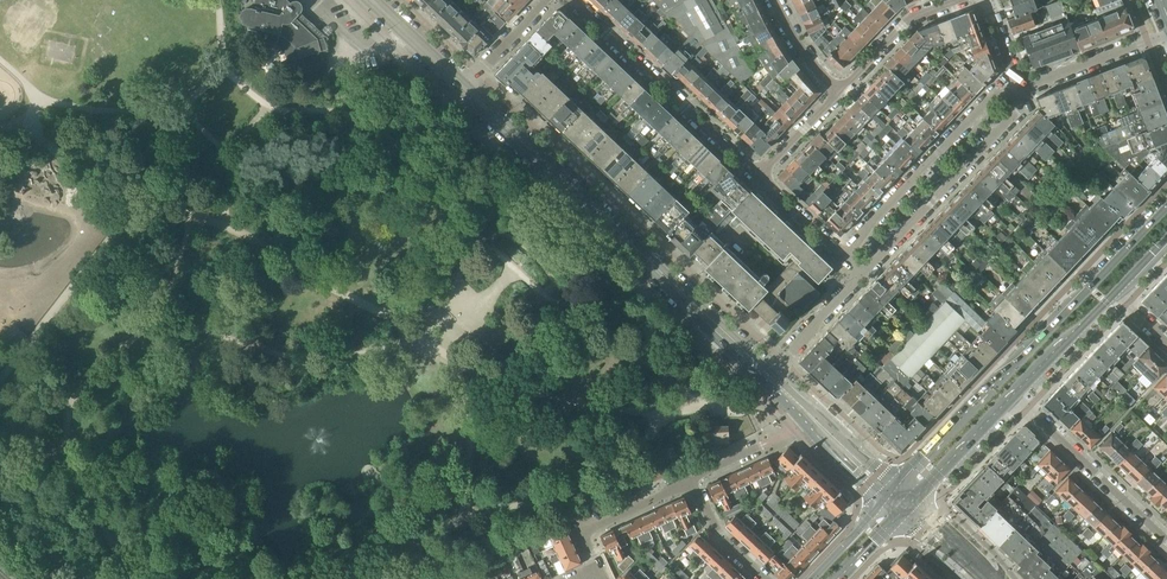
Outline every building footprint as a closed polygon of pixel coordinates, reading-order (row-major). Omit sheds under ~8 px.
[(322,60),(320,51),(326,48),(323,39),(327,38),(300,12),(301,11),(301,10),(302,9),(302,8),(302,7),(302,6),(301,5),(301,4),(300,3),(299,2),(298,2),(297,1),(296,1),(295,1),(294,1),(293,1),(292,2),(291,3),(290,3),(287,0),(256,0),(254,9),(251,8),(250,8),(247,9),(245,9),(244,10),(243,11),(242,12),(241,13),(241,14),(240,16),(240,17),(241,18),(241,20),(241,21),(242,22),(243,23),(244,24),(246,25),(247,25),(248,25),(245,38),(265,43),(267,41),(267,42),(269,43),(270,44),(271,44),(272,44),(273,44),(274,44),(275,44),(276,46),(279,47),(285,53),(288,61),(293,77),(305,74),(303,66),(305,66),(309,65),(309,64),(322,60)] [(424,8),(432,0),(415,0),(424,8)] [(434,17),(450,0),(432,0),(424,8),(434,17)] [(444,27),(461,10),(451,0),(450,0),(434,17),(444,27)] [(507,0),(497,0),(498,1),(492,7),(486,2),(482,6),(492,15),(483,24),(489,30),(493,25),(498,30),(518,10),(507,0)] [(518,10),(527,0),(507,0),(518,10)] [(600,9),(609,0),(591,0),(600,9)] [(600,9),(608,17),(624,0),(609,0),(600,9)] [(608,17),(616,24),(629,10),(625,6),(631,0),(624,0),(608,17)] [(686,0),(652,0),(660,8),(664,12),(669,9),(686,0)] [(722,65),(730,72),(737,79),(740,82),(741,83),(753,73),(750,69),(747,63),(745,59),(741,53),(739,50),(735,42),(733,39),(730,33),(725,25),(720,16),(715,7),(712,0),(686,0),(669,9),(664,12),(667,15),(675,22),(687,34),(690,36),(686,40),(674,52),(661,66),(670,75),(686,59),(700,44),(703,47),(707,51),(722,65)] [(740,6),(751,0),(728,0),(727,1),(729,5),(733,3),(735,8),(740,6)] [(738,19),(761,7),(758,0),(751,0),(740,6),(742,11),(735,14),(738,19)] [(799,15),(815,7),(813,2),(818,0),(806,0),(794,6),(799,15)] [(870,1),(889,19),(895,12),(883,0),(870,0),(870,1)] [(895,12),(901,6),(905,5),(903,0),(883,0),(895,12)] [(1034,10),(1036,9),(1034,2),(1039,0),(1010,0),(1013,10),(1012,12),(1014,17),(1034,10)] [(1061,3),(1060,0),(1059,0),(1045,5),(1050,18),(1051,20),(1051,21),(1065,16),(1066,15),(1061,3)] [(1097,18),(1098,18),(1106,41),(1131,31),(1130,30),(1132,29),(1125,8),(1122,0),(1113,0),(1096,6),(1093,7),(1097,18)] [(872,10),(869,14),(882,26),(889,19),(870,1),(866,4),(872,10)] [(841,6),(839,7),(845,12),(848,8),(843,3),(841,6)] [(715,7),(720,16),(725,13),(720,4),(715,7)] [(745,26),(749,24),(766,16),(761,7),(738,19),(740,23),(740,22),(741,24),(742,24),(744,23),(745,26)] [(799,15),(803,24),(829,12),(827,7),(818,12),(815,7),(799,15)] [(616,24),(623,30),(642,12),(638,8),(633,14),(629,10),(616,24)] [(663,19),(665,18),(667,15),(664,12),(660,8),(656,12),(663,19)] [(863,8),(856,15),(875,34),(882,26),(869,14),(863,8)] [(963,26),(977,21),(973,9),(954,17),(957,26),(955,27),(956,29),(953,30),(954,33),(956,38),(960,36),(964,35),(962,31),(965,30),(963,26)] [(444,27),(454,36),(470,19),(461,10),(444,27)] [(537,31),(546,40),(550,36),(568,18),(560,10),(557,10),(537,31)] [(1033,21),(1038,19),(1034,10),(1014,17),(1007,20),(1012,34),(1035,26),(1033,21)] [(631,38),(644,24),(645,23),(641,19),(645,15),(642,12),(623,30),(631,38)] [(803,24),(808,33),(824,25),(822,20),(829,17),(829,16),(831,15),(829,12),(803,24)] [(667,15),(665,18),(672,25),(675,22),(667,15)] [(858,25),(855,29),(868,41),(875,34),(856,15),(852,19),(858,25)] [(744,32),(747,36),(770,25),(766,16),(749,24),(751,29),(744,32)] [(956,38),(954,33),(953,30),(956,29),(955,27),(957,26),(954,17),(936,23),(944,42),(950,40),(951,42),(957,40),(956,38)] [(568,18),(550,36),(560,45),(563,41),(577,26),(568,18)] [(1097,18),(1084,23),(1093,46),(1106,41),(1098,18),(1097,18)] [(454,36),(463,45),(480,28),(470,19),(454,36)] [(1026,50),(1027,50),(1028,50),(1030,54),(1028,55),(1028,56),(1028,57),(1027,57),(1028,57),(1028,58),(1029,58),(1032,66),(1031,67),(1032,68),(1033,68),(1040,65),(1040,66),(1041,65),(1044,63),(1048,62),(1048,63),(1049,63),(1049,62),(1052,60),(1055,59),(1056,60),(1057,60),(1056,59),(1060,58),(1060,57),(1063,56),(1063,57),(1064,57),(1064,56),(1065,56),(1067,55),(1071,53),(1071,54),(1072,54),(1072,53),(1079,50),(1080,51),(1071,29),(1067,19),(1066,19),(1067,20),(1065,21),(1060,23),(1060,22),(1059,22),(1059,23),(1059,24),(1057,24),(1056,25),(1056,24),(1056,25),(1053,26),(1052,25),(1051,25),(1052,26),(1051,26),(1051,27),(1049,28),(1048,27),(1048,28),(1046,29),(1046,28),(1045,29),(1045,28),(1043,28),(1044,29),(1043,29),(1043,30),(1041,30),(1040,30),(1041,31),(1040,31),(1038,32),(1038,31),(1037,31),(1037,30),(1036,31),(1036,32),(1033,33),(1030,34),(1029,33),(1028,34),(1029,34),(1022,37),(1021,37),(1020,38),(1021,39),(1022,39),(1025,48),(1024,48),(1024,49),(1025,49),(1026,49),(1026,50)] [(639,45),(646,52),(659,38),(655,35),(660,29),(665,23),(662,20),(657,26),(639,45)] [(965,34),(969,47),(985,41),(977,21),(963,26),(965,30),(962,31),(964,35),(965,34)] [(725,25),(730,33),(735,31),(730,22),(725,25)] [(840,32),(834,37),(854,56),(861,48),(842,30),(834,22),(831,24),(840,32)] [(657,26),(655,25),(653,23),(648,28),(644,24),(631,38),(639,45),(657,26)] [(933,46),(944,42),(936,23),(917,31),(932,45),(933,46)] [(1084,23),(1071,29),(1080,51),(1093,46),(1084,23)] [(747,36),(744,38),(746,43),(750,41),(753,46),(759,43),(775,34),(770,25),(747,36)] [(814,42),(819,36),(821,34),(826,29),(824,25),(808,33),(808,34),(814,42)] [(577,26),(563,41),(568,46),(558,56),(563,60),(586,35),(577,26)] [(845,26),(842,30),(861,48),(868,41),(855,29),(851,32),(845,26)] [(480,27),(480,28),(463,45),(474,56),(491,37),(480,27)] [(528,41),(542,55),(551,45),(546,40),(537,31),(528,41)] [(735,42),(739,40),(735,31),(730,33),(733,39),(735,42)] [(924,53),(932,45),(917,31),(909,39),(924,53)] [(775,34),(759,43),(762,49),(756,53),(758,57),(780,43),(775,34)] [(830,54),(826,58),(827,58),(840,70),(847,63),(828,44),(830,43),(821,34),(819,36),(814,42),(815,43),(817,46),(821,42),(825,46),(824,48),(830,54)] [(582,59),(597,45),(586,35),(563,60),(568,64),(577,54),(582,59)] [(646,52),(654,59),(676,36),(674,35),(670,39),(668,37),(663,42),(659,38),(646,52)] [(654,59),(661,66),(674,52),(670,49),(679,39),(676,36),(654,59)] [(830,43),(828,44),(847,63),(854,56),(834,37),(831,41),(830,43)] [(916,62),(924,53),(909,39),(901,47),(916,62)] [(541,74),(543,73),(551,63),(550,62),(546,58),(542,55),(528,41),(512,57),(522,67),(524,65),(533,74),(535,72),(538,72),(541,74)] [(967,52),(971,55),(974,58),(981,55),(981,56),(989,53),(985,41),(969,47),(968,47),(965,48),(966,49),(967,52)] [(780,43),(758,57),(760,60),(767,57),(770,62),(786,51),(780,43)] [(581,77),(582,78),(605,53),(597,45),(582,59),(587,64),(571,81),(574,84),(581,77)] [(678,76),(681,79),(703,56),(704,54),(707,51),(703,47),(695,56),(696,57),(690,63),(686,59),(670,75),(671,76),(672,74),(673,75),(673,74),(676,77),(677,77),(678,76)] [(908,70),(916,62),(901,47),(893,56),(908,70)] [(950,49),(943,57),(947,61),(954,53),(950,50),(950,49)] [(763,88),(765,86),(791,59),(786,51),(770,62),(771,62),(775,69),(768,73),(758,83),(760,84),(757,87),(761,90),(763,88)] [(596,72),(601,77),(615,62),(605,53),(582,78),(586,82),(596,72)] [(964,62),(970,67),(986,82),(996,71),(989,53),(981,56),(981,55),(974,58),(971,55),(964,62)] [(681,79),(688,86),(701,73),(697,69),(702,63),(703,63),(706,59),(703,56),(681,79)] [(900,79),(908,70),(893,56),(885,65),(903,82),(904,82),(900,79)] [(495,75),(505,85),(522,67),(512,57),(495,75)] [(935,64),(940,68),(942,65),(947,61),(943,57),(935,64)] [(1125,64),(1134,89),(1136,88),(1137,91),(1140,90),(1138,83),(1151,78),(1143,57),(1125,64)] [(774,89),(775,91),(779,88),(786,80),(790,76),(798,68),(791,60),(791,59),(765,86),(769,90),(772,92),(774,89)] [(325,68),(322,60),(309,64),(309,65),(311,72),(312,72),(325,68)] [(598,93),(601,96),(624,71),(615,62),(601,77),(606,81),(596,92),(598,93)] [(564,75),(565,77),(569,72),(560,64),(556,69),(564,75)] [(1112,69),(1121,94),(1134,89),(1125,64),(1112,69)] [(305,74),(293,77),(295,83),(307,80),(307,81),(311,85),(316,86),(320,83),(320,78),(319,72),(313,74),(312,72),(311,72),(309,65),(305,66),(303,66),(305,74)] [(520,93),(522,94),(541,74),(538,72),(535,72),(533,74),(524,65),(522,67),(505,85),(517,96),(520,93)] [(695,92),(703,99),(715,87),(712,83),(721,73),(723,73),(726,76),(730,72),(722,65),(719,68),(716,70),(695,92)] [(895,91),(903,82),(885,65),(884,65),(888,68),(880,76),(895,91)] [(936,72),(934,74),(937,77),(938,78),(946,69),(942,65),(940,68),(936,72)] [(954,76),(958,80),(973,95),(986,82),(970,67),(968,69),(964,66),(954,76)] [(701,73),(688,86),(695,92),(716,70),(713,67),(710,70),(711,71),(705,77),(701,73)] [(794,80),(813,98),(819,92),(804,76),(798,68),(790,76),(794,80)] [(1099,74),(1107,94),(1112,92),(1118,107),(1125,104),(1121,94),(1112,69),(1099,74)] [(932,77),(928,73),(925,70),(917,79),(920,82),(924,85),(925,84),(932,77)] [(615,90),(620,95),(634,80),(624,71),(601,96),(605,100),(615,90)] [(522,94),(535,107),(554,87),(544,77),(545,75),(543,73),(541,74),(522,94)] [(932,77),(925,84),(928,87),(937,77),(934,74),(932,77)] [(1086,79),(1100,113),(1107,110),(1102,95),(1107,94),(1099,74),(1086,79)] [(578,88),(565,77),(564,75),(560,80),(574,92),(578,88)] [(793,93),(806,106),(813,98),(794,80),(790,76),(786,80),(797,89),(793,93)] [(887,99),(895,91),(880,76),(872,85),(887,99)] [(1140,90),(1137,91),(1133,92),(1138,105),(1159,98),(1151,78),(1138,83),(1140,90)] [(711,107),(718,114),(731,101),(726,97),(740,82),(737,79),(733,83),(711,107)] [(1074,83),(1082,104),(1087,102),(1092,116),(1100,113),(1086,79),(1074,83)] [(615,110),(620,114),(643,89),(634,80),(620,95),(625,99),(615,110)] [(703,99),(711,107),(733,83),(731,80),(720,91),(715,87),(703,99)] [(958,80),(949,89),(965,104),(973,95),(958,80)] [(920,82),(912,91),(915,94),(922,87),(924,85),(920,82)] [(1083,106),(1082,104),(1074,83),(1063,88),(1077,126),(1083,123),(1078,112),(1084,109),(1083,106)] [(879,108),(887,99),(872,85),(863,94),(879,108)] [(769,90),(765,86),(763,88),(761,90),(765,94),(769,90)] [(535,107),(548,119),(569,98),(565,94),(563,95),(554,87),(535,107)] [(578,88),(574,92),(581,98),(584,95),(578,88)] [(775,91),(780,95),(799,113),(806,106),(793,93),(789,97),(779,88),(775,91)] [(1050,92),(1061,118),(1066,116),(1071,128),(1077,126),(1063,88),(1050,92)] [(633,108),(639,113),(653,98),(643,89),(620,114),(624,118),(633,108)] [(718,114),(726,121),(752,93),(749,90),(748,89),(739,98),(740,99),(735,105),(731,101),(718,114)] [(949,89),(940,99),(956,114),(965,104),(949,89)] [(915,94),(912,91),(907,96),(910,99),(912,98),(913,97),(915,94)] [(1038,110),(1054,125),(1057,121),(1061,119),(1060,118),(1061,118),(1050,92),(1036,98),(1040,108),(1038,110)] [(726,121),(733,128),(745,115),(751,109),(747,105),(755,97),(752,93),(726,121)] [(873,113),(879,108),(863,94),(855,102),(870,116),(878,124),(881,120),(873,113)] [(782,104),(779,108),(792,121),(799,113),(780,95),(777,98),(782,104)] [(601,96),(597,101),(595,102),(599,106),(605,100),(601,96)] [(548,119),(562,132),(580,112),(570,103),(572,101),(569,98),(548,119)] [(636,134),(639,132),(662,107),(653,98),(639,113),(644,117),(640,121),(639,119),(630,129),(636,134)] [(1159,98),(1138,105),(1132,107),(1134,110),(1135,113),(1118,119),(1121,126),(1163,111),(1159,98)] [(745,115),(733,128),(740,134),(758,116),(765,109),(771,116),(784,128),(792,121),(779,108),(775,112),(761,99),(758,102),(762,106),(755,113),(751,109),(745,115)] [(904,99),(896,108),(899,111),(900,109),(907,102),(904,99)] [(940,99),(931,108),(947,123),(956,114),(940,99)] [(862,126),(870,116),(855,102),(847,111),(862,126)] [(928,112),(922,117),(938,132),(947,123),(931,108),(928,105),(925,109),(928,112)] [(652,126),(658,130),(672,116),(662,107),(639,132),(643,136),(652,126)] [(899,111),(896,108),(890,113),(894,116),(897,113),(899,111)] [(599,118),(600,118),(604,114),(599,109),(595,114),(599,118)] [(905,114),(900,109),(899,111),(897,113),(901,117),(905,114)] [(1029,119),(1045,134),(1058,147),(1063,142),(1052,132),(1051,132),(1048,130),(1054,125),(1038,110),(1029,119)] [(854,134),(862,126),(847,111),(839,119),(854,134)] [(1096,136),(1095,137),(1097,140),(1099,143),(1098,144),(1102,147),(1166,123),(1166,121),(1163,111),(1121,126),(1107,132),(1096,136)] [(562,132),(575,144),(595,123),(592,119),(590,121),(580,112),(562,132)] [(610,112),(610,113),(608,115),(607,116),(613,121),(616,117),(610,112)] [(893,117),(901,126),(909,133),(903,139),(918,153),(928,143),(905,121),(901,117),(897,113),(894,116),(893,117)] [(909,117),(905,121),(928,143),(938,132),(922,117),(919,114),(913,120),(909,117)] [(650,150),(647,154),(650,157),(681,125),(672,116),(658,130),(662,135),(650,149),(650,150)] [(740,134),(747,141),(760,129),(756,125),(762,119),(758,116),(740,134)] [(766,123),(765,124),(778,135),(784,128),(771,116),(765,122),(766,123)] [(613,121),(622,130),(625,127),(618,121),(619,120),(616,117),(613,121)] [(845,142),(854,134),(839,119),(830,128),(845,142)] [(1021,128),(1050,156),(1054,151),(1044,141),(1042,142),(1040,139),(1045,134),(1029,119),(1021,128)] [(575,144),(588,157),(607,137),(597,128),(599,126),(595,123),(575,144)] [(886,125),(883,128),(877,134),(881,138),(886,133),(891,127),(887,123),(886,125)] [(1115,161),(1124,168),(1128,165),(1131,162),(1136,167),(1138,164),(1143,159),(1148,153),(1146,149),(1166,141),(1166,123),(1102,147),(1115,161)] [(760,129),(747,141),(760,154),(778,135),(765,124),(760,129)] [(879,125),(870,133),(874,137),(877,134),(883,128),(878,124),(879,125)] [(672,144),(676,148),(690,134),(681,125),(650,157),(652,159),(655,161),(659,157),(672,144)] [(1105,125),(1095,129),(1093,130),(1096,136),(1107,132),(1105,125)] [(837,152),(845,142),(830,128),(823,136),(822,137),(834,148),(833,148),(837,152)] [(1012,137),(1027,152),(1032,147),(1035,149),(1035,150),(1045,161),(1050,156),(1021,128),(1012,137)] [(621,137),(626,142),(630,138),(627,135),(625,133),(621,137)] [(829,159),(837,152),(833,148),(834,148),(822,137),(823,136),(819,133),(811,142),(826,156),(829,159)] [(863,139),(867,144),(873,138),(869,133),(863,139)] [(669,167),(665,171),(669,175),(700,142),(690,134),(676,148),(681,153),(672,163),(669,167)] [(882,138),(886,142),(908,163),(918,153),(903,139),(898,145),(886,134),(882,138)] [(633,141),(635,142),(641,148),(644,145),(645,143),(636,135),(632,138),(634,140),(633,141)] [(1094,136),(1088,143),(1091,148),(1097,142),(1096,141),(1094,136)] [(588,157),(602,170),(622,148),(618,144),(617,146),(607,137),(588,157)] [(1003,146),(1032,174),(1037,170),(1027,160),(1031,156),(1027,152),(1012,137),(1003,146)] [(635,142),(633,141),(630,138),(626,142),(630,147),(635,142)] [(877,141),(874,138),(867,145),(871,148),(877,141)] [(1146,149),(1148,153),(1150,152),(1166,167),(1166,141),(1146,149)] [(669,175),(670,176),(678,184),(686,176),(683,174),(680,177),(679,175),(682,171),(690,162),(695,166),(709,151),(700,142),(669,175)] [(818,165),(826,156),(811,142),(803,150),(818,165)] [(863,142),(854,151),(858,154),(864,148),(866,145),(863,142)] [(889,154),(884,159),(899,174),(908,163),(886,142),(882,146),(889,154)] [(995,155),(1010,170),(1011,171),(1014,174),(1018,169),(1028,179),(1032,174),(1003,146),(995,155)] [(602,170),(615,182),(634,163),(624,153),(625,151),(622,148),(602,170)] [(864,148),(858,154),(862,159),(869,152),(864,148)] [(1087,152),(1083,148),(1078,153),(1082,157),(1087,152)] [(817,165),(818,165),(803,150),(794,159),(813,177),(821,169),(817,165)] [(692,190),(719,160),(709,151),(695,166),(700,171),(691,181),(683,188),(688,193),(692,190)] [(858,154),(854,151),(846,160),(850,163),(858,154)] [(1078,153),(1076,152),(1070,158),(1076,164),(1082,157),(1078,153)] [(1166,170),(1166,167),(1150,152),(1148,153),(1143,159),(1148,164),(1155,170),(1155,171),(1161,177),(1166,170)] [(860,177),(864,180),(879,194),(889,184),(866,162),(858,155),(854,160),(862,167),(866,171),(860,177)] [(984,166),(1015,194),(1019,190),(1013,185),(1005,177),(1011,171),(1010,170),(995,155),(984,166)] [(870,158),(866,162),(889,184),(899,174),(884,159),(878,165),(870,158)] [(1069,158),(1061,166),(1067,172),(1075,164),(1069,158)] [(654,168),(658,164),(655,161),(652,159),(649,162),(650,164),(654,168)] [(805,186),(813,177),(794,159),(786,168),(805,186)] [(714,184),(728,169),(719,160),(692,190),(696,193),(709,179),(714,184)] [(838,161),(835,165),(842,171),(845,168),(838,161)] [(615,182),(628,195),(649,173),(645,169),(643,171),(634,163),(615,182)] [(628,195),(642,208),(660,187),(670,176),(669,175),(665,171),(660,166),(658,164),(654,168),(649,173),(628,195)] [(1136,167),(1129,173),(1148,190),(1161,177),(1155,171),(1155,170),(1148,164),(1144,169),(1138,164),(1136,167)] [(975,176),(991,192),(996,186),(1003,192),(1001,194),(1008,201),(1015,194),(984,166),(975,176)] [(1067,172),(1061,166),(1060,167),(1061,168),(1057,173),(1062,178),(1067,172)] [(796,195),(805,186),(786,168),(778,177),(796,195)] [(1124,168),(1120,173),(1123,176),(1144,195),(1148,190),(1129,173),(1124,168)] [(722,198),(739,179),(728,169),(714,184),(711,187),(722,198)] [(1101,171),(1095,177),(1100,182),(1106,176),(1101,171)] [(839,176),(847,183),(869,204),(879,194),(864,180),(858,186),(843,172),(839,176)] [(965,186),(989,210),(993,205),(985,198),(991,192),(975,176),(965,186)] [(1144,195),(1123,176),(1112,188),(1114,190),(1114,189),(1133,206),(1144,195)] [(787,254),(793,260),(815,281),(817,283),(832,267),(779,217),(766,204),(739,179),(722,198),(709,212),(711,214),(713,211),(722,220),(731,210),(736,215),(730,221),(730,225),(732,227),(735,226),(741,220),(746,225),(782,259),(787,254)] [(1045,187),(1049,190),(1051,189),(1056,183),(1052,180),(1045,187)] [(840,197),(841,197),(859,215),(869,204),(847,183),(843,187),(846,191),(840,197)] [(821,184),(813,193),(817,197),(823,191),(825,188),(821,184)] [(1114,190),(1112,188),(1108,184),(1098,194),(1122,218),(1133,206),(1114,189),(1114,190)] [(827,203),(831,199),(836,193),(833,190),(828,185),(825,188),(823,191),(817,197),(808,206),(817,214),(827,203)] [(955,197),(971,212),(977,206),(985,214),(989,218),(993,213),(989,210),(965,186),(955,197)] [(642,208),(655,220),(675,198),(671,195),(669,196),(660,187),(642,208)] [(1041,190),(1036,196),(1041,200),(1046,194),(1041,190)] [(1052,195),(1056,199),(1058,201),(1062,196),(1056,190),(1052,195)] [(817,197),(813,193),(804,202),(808,206),(817,197)] [(1122,218),(1098,194),(1097,195),(1101,198),(1090,209),(1109,227),(1115,220),(1118,222),(1122,218)] [(1050,199),(1046,196),(1041,202),(1048,208),(1049,207),(1046,204),(1050,199)] [(827,203),(835,211),(850,225),(859,215),(841,197),(835,203),(831,199),(827,203)] [(945,207),(970,230),(974,226),(965,218),(971,212),(955,197),(945,207)] [(655,220),(668,233),(689,211),(688,211),(687,213),(677,203),(679,202),(675,198),(655,220)] [(670,240),(677,245),(694,228),(688,222),(706,204),(700,199),(698,202),(694,205),(689,211),(668,233),(668,234),(671,237),(670,240)] [(817,214),(825,222),(835,211),(827,203),(817,214)] [(1085,204),(1075,215),(1098,238),(1109,227),(1090,209),(1085,204)] [(945,207),(935,217),(960,240),(966,234),(966,235),(970,230),(945,207)] [(689,254),(692,251),(708,234),(722,220),(713,211),(711,214),(709,212),(694,228),(677,245),(683,252),(686,251),(689,254)] [(835,211),(825,222),(840,235),(850,225),(835,211)] [(1098,238),(1075,215),(1065,226),(1070,231),(1069,232),(1087,249),(1098,238)] [(960,240),(935,217),(926,228),(950,251),(954,246),(960,240)] [(1019,225),(1028,234),(1036,225),(1028,217),(1019,225)] [(1010,222),(1006,226),(1012,232),(1016,227),(1010,222)] [(1012,232),(1006,226),(1002,231),(1008,236),(1012,232)] [(915,239),(938,260),(945,254),(950,259),(954,254),(950,251),(926,228),(915,239)] [(1069,232),(1059,243),(1077,260),(1087,249),(1069,232)] [(748,310),(752,306),(767,290),(766,289),(762,284),(768,278),(768,275),(766,273),(763,274),(759,278),(717,239),(716,241),(708,234),(692,251),(707,264),(703,268),(748,310)] [(1077,260),(1059,243),(1054,238),(1044,249),(1066,271),(1077,260)] [(906,248),(930,272),(934,267),(933,266),(938,260),(915,239),(906,248)] [(986,245),(987,247),(988,247),(992,251),(997,247),(991,241),(986,245)] [(992,251),(988,247),(983,253),(987,257),(992,251)] [(896,259),(912,274),(918,268),(926,276),(930,272),(906,248),(896,259)] [(1044,249),(1033,261),(1055,282),(1066,271),(1044,249)] [(971,264),(976,269),(982,263),(976,257),(971,264)] [(886,269),(915,296),(919,292),(906,280),(912,274),(896,259),(886,269)] [(985,259),(982,263),(976,269),(975,270),(979,273),(989,262),(985,259)] [(767,290),(752,306),(763,317),(765,315),(769,319),(769,320),(779,330),(788,319),(787,318),(794,310),(798,314),(819,293),(811,285),(815,281),(793,260),(766,289),(767,290)] [(1016,266),(1017,267),(1045,293),(1055,282),(1033,261),(1032,261),(1024,270),(1018,264),(1016,266)] [(877,279),(893,295),(898,288),(911,300),(915,296),(886,269),(877,279)] [(1026,277),(1015,288),(1034,305),(1045,293),(1020,270),(1026,277)] [(867,290),(891,313),(895,309),(887,301),(893,295),(877,279),(867,290)] [(1166,304),(1166,305),(1166,285),(1161,280),(1152,290),(1166,304)] [(937,288),(947,299),(953,293),(942,283),(937,288)] [(1011,283),(1001,294),(1024,315),(1034,305),(1015,288),(1011,283)] [(962,284),(954,292),(963,301),(971,292),(962,284)] [(947,299),(937,288),(931,294),(942,304),(942,303),(945,300),(945,301),(947,299)] [(867,290),(857,300),(873,315),(877,319),(882,313),(887,317),(891,313),(867,290)] [(1142,301),(1157,315),(1166,304),(1152,290),(1142,300),(1142,299),(1142,300),(1141,300),(1141,301),(1142,301)] [(965,320),(965,321),(970,326),(977,332),(986,322),(963,301),(954,292),(953,293),(947,299),(945,301),(965,320)] [(990,305),(999,314),(1016,330),(1020,325),(1018,322),(1024,315),(1001,294),(990,305)] [(873,315),(857,300),(847,310),(872,333),(876,329),(872,325),(877,319),(873,315)] [(893,378),(889,382),(884,388),(893,396),(870,421),(880,431),(903,406),(912,396),(902,387),(924,364),(929,358),(947,339),(956,330),(965,321),(965,320),(945,301),(945,300),(942,303),(942,304),(937,308),(933,313),(913,334),(903,344),(897,350),(894,354),(884,364),(881,367),(883,369),(888,374),(893,378)] [(932,303),(927,307),(933,313),(937,308),(932,303)] [(1157,315),(1166,325),(1166,305),(1166,304),(1157,315)] [(838,320),(859,340),(864,334),(868,338),(872,333),(847,310),(838,320)] [(999,314),(989,324),(1006,340),(1016,330),(999,314)] [(859,340),(838,320),(827,331),(836,339),(849,351),(853,355),(857,352),(852,347),(859,340)] [(970,326),(965,321),(956,330),(961,335),(970,326)] [(1121,322),(1112,332),(1126,346),(1136,335),(1123,322),(1122,321),(1121,321),(1121,322)] [(989,324),(986,328),(1002,343),(1006,340),(989,324)] [(20,329),(15,325),(4,338),(7,341),(0,350),(0,354),(20,329)] [(986,328),(979,334),(996,350),(1002,343),(986,328)] [(913,334),(908,329),(899,340),(903,344),(913,334)] [(956,330),(947,339),(956,348),(961,353),(962,353),(978,369),(987,359),(970,343),(961,335),(956,330)] [(798,362),(808,371),(832,346),(831,344),(836,339),(827,331),(798,362)] [(1102,342),(1117,356),(1123,349),(1128,354),(1131,351),(1126,346),(1112,332),(1102,342)] [(979,334),(970,343),(987,359),(996,350),(979,334)] [(1126,346),(1131,351),(1136,355),(1132,359),(1135,361),(1138,357),(1137,356),(1147,345),(1136,335),(1126,346)] [(903,344),(899,340),(898,339),(889,349),(889,350),(890,350),(894,354),(897,350),(903,344)] [(1092,352),(1119,378),(1123,373),(1120,370),(1116,366),(1115,367),(1110,363),(1117,356),(1102,342),(1092,352)] [(808,371),(818,380),(832,365),(829,362),(839,352),(832,346),(808,371)] [(1148,347),(1138,357),(1135,361),(1129,367),(1132,370),(1138,364),(1139,364),(1139,365),(1145,370),(1148,367),(1149,367),(1158,357),(1148,347)] [(948,358),(953,363),(969,378),(978,369),(962,353),(961,353),(956,348),(948,358)] [(884,353),(879,359),(884,364),(894,354),(890,350),(885,355),(884,353)] [(837,399),(841,394),(859,375),(865,368),(861,365),(870,356),(864,351),(856,358),(856,359),(851,363),(827,389),(837,399)] [(1082,362),(1097,376),(1103,370),(1108,375),(1107,376),(1114,382),(1119,378),(1092,352),(1082,362)] [(1131,357),(1125,364),(1129,368),(1129,367),(1135,361),(1132,359),(1131,357)] [(1149,367),(1154,372),(1150,376),(1151,377),(1155,380),(1166,367),(1166,365),(1158,357),(1149,367)] [(818,380),(827,389),(851,363),(846,358),(836,368),(832,365),(818,380)] [(929,358),(924,364),(928,369),(934,363),(929,358)] [(1073,373),(1099,398),(1100,399),(1103,395),(1096,388),(1091,383),(1097,376),(1082,362),(1073,373)] [(969,378),(953,363),(944,372),(960,388),(969,378)] [(1129,368),(1125,364),(1120,370),(1123,373),(1128,368),(1129,368)] [(841,394),(851,403),(883,369),(881,367),(880,366),(875,370),(872,374),(870,372),(863,379),(859,375),(841,394)] [(851,403),(860,413),(877,395),(873,391),(885,379),(889,382),(893,378),(888,374),(883,369),(851,403)] [(912,377),(917,382),(925,374),(920,369),(912,377)] [(935,381),(951,397),(960,388),(944,372),(935,381)] [(1095,403),(1097,401),(1099,398),(1073,373),(1062,384),(1077,398),(1084,391),(1088,395),(1088,396),(1095,403)] [(1163,396),(1166,392),(1166,375),(1166,374),(1153,387),(1150,391),(1153,394),(1154,394),(1157,391),(1163,396)] [(926,391),(942,407),(951,397),(935,381),(928,375),(919,384),(926,391)] [(1066,407),(1079,419),(1089,409),(1077,398),(1062,384),(1052,394),(1066,407)] [(860,413),(870,421),(893,396),(884,388),(877,395),(860,413)] [(1109,390),(1103,395),(1108,400),(1113,395),(1109,390)] [(917,401),(933,416),(942,407),(926,391),(917,401)] [(1150,391),(1144,397),(1147,400),(1153,394),(1150,391)] [(1121,397),(1129,404),(1132,400),(1125,393),(1121,397)] [(1043,405),(1056,417),(1066,407),(1052,394),(1044,403),(1043,403),(1042,404),(1043,405)] [(903,406),(913,415),(924,426),(933,416),(917,401),(912,396),(903,406)] [(880,431),(890,441),(905,424),(913,415),(903,406),(880,431)] [(1160,420),(1166,412),(1166,407),(1166,406),(1166,407),(1160,412),(1159,411),(1153,417),(1158,422),(1160,420)] [(1070,429),(1079,419),(1066,407),(1056,417),(1070,429)] [(1079,419),(1070,429),(1080,438),(1089,428),(1090,427),(1093,425),(1086,418),(1092,413),(1089,409),(1079,419)] [(905,424),(890,441),(900,450),(902,448),(906,444),(907,443),(924,426),(913,415),(905,424)] [(1120,423),(1114,429),(1117,432),(1123,426),(1120,423)] [(707,444),(728,443),(727,436),(727,425),(718,426),(713,426),(704,427),(704,437),(703,437),(704,444),(699,444),(699,450),(707,449),(707,444)] [(1100,431),(1103,434),(1108,428),(1105,425),(1100,431)] [(1022,426),(1014,434),(1031,450),(1040,440),(1024,426),(1022,426)] [(1089,428),(1080,438),(1090,448),(1099,437),(1089,428)] [(1098,446),(1108,455),(1120,441),(1111,432),(1098,446)] [(1014,434),(1005,444),(1021,460),(1031,450),(1014,434)] [(1133,447),(1139,441),(1136,439),(1130,445),(1133,447)] [(1108,455),(1117,464),(1130,450),(1127,448),(1120,441),(1108,455)] [(1117,464),(1127,473),(1139,459),(1134,454),(1137,451),(1136,450),(1142,444),(1139,441),(1133,447),(1130,450),(1117,464)] [(1005,444),(995,454),(1012,469),(1017,464),(1021,467),(1025,463),(1021,460),(1005,444)] [(1045,445),(1036,455),(1041,460),(1049,451),(1050,450),(1045,445)] [(785,472),(801,455),(801,454),(800,453),(795,449),(795,448),(794,448),(792,446),(789,449),(787,447),(787,448),(773,462),(785,472)] [(1037,464),(1047,473),(1060,460),(1049,451),(1041,460),(1037,464)] [(995,454),(986,463),(1003,479),(1012,469),(995,454)] [(783,479),(790,486),(811,463),(810,463),(807,460),(801,455),(785,472),(783,474),(786,476),(783,479)] [(1149,462),(1152,465),(1158,459),(1155,456),(1149,462)] [(755,463),(765,485),(771,482),(768,474),(774,471),(767,457),(758,462),(757,462),(755,463)] [(1127,473),(1136,482),(1149,469),(1139,459),(1127,473)] [(1136,482),(1146,491),(1158,478),(1153,472),(1156,469),(1155,468),(1161,462),(1159,460),(1158,459),(1152,465),(1149,469),(1136,482)] [(1044,489),(1047,492),(1048,492),(1069,469),(1060,460),(1047,473),(1053,479),(1044,489)] [(753,464),(743,469),(750,482),(755,480),(759,488),(765,485),(755,463),(753,464)] [(804,489),(808,485),(820,473),(814,467),(814,466),(814,467),(811,464),(811,463),(790,486),(796,491),(800,486),(804,489)] [(986,463),(978,473),(994,488),(997,485),(1003,490),(1005,487),(1008,484),(1003,479),(986,463)] [(654,480),(654,481),(668,474),(666,468),(651,475),(654,480)] [(1028,474),(1031,477),(1036,471),(1033,468),(1028,474)] [(732,474),(731,474),(742,496),(748,493),(744,485),(750,482),(743,469),(734,473),(733,473),(734,474),(732,474)] [(803,497),(809,503),(830,481),(829,481),(826,478),(820,473),(808,485),(811,489),(803,497)] [(978,473),(969,482),(985,498),(994,488),(978,473)] [(720,480),(719,480),(726,495),(732,492),(735,499),(742,496),(731,474),(731,475),(729,475),(729,476),(720,480)] [(1059,495),(1065,500),(1077,487),(1068,477),(1055,491),(1059,495)] [(1153,502),(1166,488),(1166,480),(1164,483),(1158,478),(1146,491),(1151,496),(1149,498),(1153,502)] [(726,495),(719,480),(715,482),(707,486),(714,500),(714,501),(720,498),(725,510),(720,512),(722,517),(734,511),(732,506),(726,495)] [(820,503),(824,506),(839,490),(833,485),(834,485),(833,484),(833,485),(830,482),(830,481),(809,503),(815,508),(820,503)] [(969,482),(961,490),(976,505),(983,497),(985,498),(969,482)] [(1005,487),(1011,493),(1014,489),(1013,489),(1008,484),(1005,487)] [(1009,495),(1018,504),(1026,496),(1016,486),(1013,489),(1014,489),(1011,493),(1009,495)] [(1065,500),(1074,508),(1086,495),(1077,487),(1065,500)] [(1165,509),(1166,506),(1166,488),(1153,502),(1157,506),(1159,504),(1165,509)] [(1028,495),(1038,503),(1043,497),(1032,489),(1028,495)] [(839,490),(824,506),(817,511),(819,514),(831,520),(847,503),(846,502),(848,499),(840,492),(840,491),(839,490)] [(952,499),(970,517),(979,507),(976,505),(961,490),(952,499)] [(763,492),(758,497),(762,501),(767,495),(763,492)] [(766,503),(770,507),(775,501),(777,502),(780,498),(775,493),(766,503)] [(1049,503),(1055,497),(1051,494),(1045,500),(1049,503)] [(980,525),(999,544),(1028,514),(1018,504),(1009,495),(1001,502),(996,508),(980,525)] [(1074,508),(1084,518),(1097,505),(1086,495),(1074,508)] [(1018,504),(1028,514),(1036,506),(1026,496),(1018,504)] [(672,502),(678,517),(687,536),(696,532),(693,525),(691,526),(686,514),(691,512),(684,498),(684,499),(683,497),(676,500),(676,501),(672,502)] [(762,501),(758,497),(752,503),(759,510),(763,506),(760,503),(762,501)] [(970,517),(980,525),(996,508),(987,499),(979,507),(970,517)] [(770,507),(779,515),(784,510),(777,502),(775,501),(770,507)] [(660,508),(670,530),(676,527),(672,519),(678,517),(672,502),(671,502),(671,503),(662,507),(662,506),(662,507),(660,508)] [(740,503),(732,506),(734,511),(742,508),(740,503)] [(1090,524),(1093,527),(1106,513),(1097,505),(1084,518),(1090,524)] [(763,506),(759,510),(767,517),(771,514),(763,506)] [(1036,506),(1028,514),(1046,531),(1052,524),(1048,521),(1050,519),(1036,506)] [(657,509),(648,514),(654,527),(660,525),(664,532),(670,530),(660,508),(659,508),(660,508),(658,509),(657,509)] [(779,515),(788,524),(793,518),(784,510),(779,515)] [(1062,516),(1065,519),(1071,513),(1068,510),(1062,516)] [(734,535),(734,536),(751,518),(746,513),(740,520),(735,515),(725,526),(733,533),(732,534),(733,534),(734,535)] [(809,518),(812,522),(818,516),(814,513),(809,518)] [(1071,513),(1065,519),(1068,521),(1074,516),(1071,513)] [(1093,527),(1102,536),(1115,522),(1106,513),(1093,527)] [(636,519),(646,541),(652,538),(648,530),(654,527),(648,514),(639,518),(638,517),(638,518),(636,519)] [(999,544),(1017,561),(1046,531),(1028,514),(999,544)] [(771,521),(778,527),(782,524),(775,517),(771,521)] [(750,529),(756,523),(751,518),(734,536),(735,536),(735,535),(736,537),(736,538),(737,537),(744,544),(755,533),(750,529)] [(793,518),(788,524),(794,530),(799,524),(793,518)] [(823,518),(818,524),(832,537),(832,536),(833,535),(834,535),(833,535),(841,527),(834,520),(829,525),(823,518)] [(633,520),(624,525),(631,538),(636,536),(640,543),(646,541),(636,519),(634,520),(633,520)] [(807,520),(801,526),(823,547),(823,546),(824,544),(825,545),(825,544),(824,544),(831,537),(832,537),(818,524),(817,524),(820,527),(816,531),(810,525),(811,524),(807,520)] [(1027,578),(1054,578),(1069,563),(1082,549),(1054,522),(1052,524),(1046,531),(1017,561),(1021,565),(1017,569),(1027,578)] [(1109,548),(1112,545),(1127,529),(1123,525),(1121,528),(1115,522),(1102,536),(1109,542),(1106,545),(1109,548)] [(782,524),(778,527),(783,533),(778,538),(782,542),(791,532),(782,524)] [(546,548),(547,551),(570,539),(563,525),(540,536),(543,542),(549,538),(552,545),(546,548)] [(612,530),(620,547),(627,544),(623,536),(628,534),(630,538),(631,538),(624,525),(615,529),(615,528),(614,529),(613,530),(612,530)] [(807,541),(803,546),(814,556),(821,548),(821,549),(821,548),(822,546),(823,547),(801,526),(796,532),(800,535),(807,541)] [(1081,534),(1084,536),(1090,530),(1087,527),(1081,534)] [(1112,545),(1121,554),(1134,540),(1129,535),(1131,533),(1127,529),(1112,545)] [(620,547),(612,530),(608,532),(607,532),(608,532),(600,536),(607,550),(607,551),(608,551),(610,556),(615,554),(618,560),(625,557),(620,547)] [(1090,530),(1084,536),(1087,540),(1093,533),(1090,530)] [(753,553),(753,554),(770,536),(765,531),(759,538),(755,533),(744,544),(752,551),(751,552),(752,552),(754,553),(753,553)] [(687,556),(692,561),(709,543),(707,542),(708,542),(707,541),(707,542),(699,534),(689,545),(693,549),(687,556)] [(770,536),(753,554),(754,554),(754,553),(755,555),(756,555),(763,562),(774,551),(769,547),(775,540),(770,536)] [(532,538),(527,540),(533,554),(539,551),(535,545),(532,538)] [(553,563),(560,560),(576,552),(570,539),(547,551),(553,563)] [(789,539),(783,545),(805,565),(806,563),(807,564),(807,563),(814,556),(803,546),(798,550),(792,544),(793,543),(789,539)] [(682,540),(676,546),(680,549),(685,544),(682,540)] [(1121,554),(1131,563),(1146,547),(1142,543),(1140,546),(1134,540),(1121,554)] [(703,559),(708,563),(718,552),(711,546),(711,545),(709,544),(709,543),(692,561),(697,565),(703,559)] [(789,560),(785,564),(796,575),(796,574),(803,567),(803,568),(803,567),(804,565),(805,566),(805,565),(783,545),(778,551),(782,555),(782,554),(789,560)] [(1106,545),(1100,552),(1103,554),(1109,548),(1106,545)] [(680,549),(676,546),(671,552),(675,555),(680,549)] [(521,547),(514,550),(516,555),(523,552),(521,547)] [(1131,563),(1141,572),(1154,559),(1148,553),(1150,551),(1146,547),(1131,563)] [(1112,551),(1109,548),(1103,554),(1104,556),(1106,557),(1112,551)] [(516,555),(514,550),(507,553),(509,558),(516,555)] [(644,554),(652,562),(656,558),(648,550),(644,554)] [(576,552),(560,560),(565,571),(582,563),(576,552)] [(706,574),(711,578),(728,561),(726,560),(726,559),(718,552),(708,563),(713,567),(706,574)] [(1099,559),(1103,554),(1100,552),(1093,560),(1096,563),(1099,559)] [(874,578),(885,578),(881,575),(885,571),(893,578),(894,578),(899,578),(904,575),(915,563),(916,563),(914,561),(914,562),(909,557),(909,556),(908,557),(904,553),(902,555),(901,555),(901,556),(891,567),(889,566),(885,570),(878,564),(871,571),(870,571),(870,572),(869,573),(868,573),(874,578)] [(785,564),(774,554),(769,560),(778,569),(774,573),(780,578),(791,578),(792,578),(793,578),(792,578),(795,575),(796,575),(785,564)] [(626,558),(629,565),(634,560),(628,555),(626,558)] [(656,558),(652,562),(660,570),(668,562),(663,556),(659,561),(656,558)] [(1089,561),(1084,557),(1074,568),(1069,563),(1054,578),(1073,578),(1089,561)] [(496,558),(489,562),(492,566),(499,563),(496,558)] [(623,571),(623,572),(629,565),(626,558),(620,564),(618,566),(623,571)] [(541,569),(546,567),(542,559),(537,562),(541,569)] [(1101,568),(1096,563),(1093,560),(1092,559),(1089,561),(1073,578),(1090,578),(1101,568)] [(1163,568),(1154,559),(1141,572),(1147,578),(1146,578),(1152,578),(1163,568)] [(725,578),(729,578),(737,570),(730,564),(730,563),(728,562),(728,561),(711,578),(720,578),(722,577),(725,578)] [(492,566),(489,562),(482,565),(485,570),(492,566)] [(925,572),(925,571),(924,572),(921,569),(921,568),(915,563),(904,575),(907,578),(906,578),(918,578),(925,572)] [(1119,570),(1122,573),(1128,566),(1125,563),(1119,570)] [(644,573),(635,564),(620,578),(639,578),(644,573)] [(673,570),(679,575),(683,572),(677,566),(673,570)] [(1111,576),(1114,578),(1116,578),(1120,575),(1110,566),(1106,571),(1111,576)] [(1128,566),(1122,573),(1125,575),(1131,569),(1128,566)] [(523,570),(527,578),(543,578),(539,570),(532,573),(529,567),(523,570)] [(549,574),(546,567),(541,569),(544,576),(549,574)] [(1111,576),(1106,571),(1101,567),(1101,568),(1090,578),(1108,578),(1111,576)] [(1163,568),(1152,578),(1166,578),(1166,572),(1163,568)] [(519,578),(527,578),(523,570),(517,573),(519,578)] [(729,578),(746,578),(740,573),(740,572),(739,572),(738,571),(738,570),(737,570),(729,578)]
